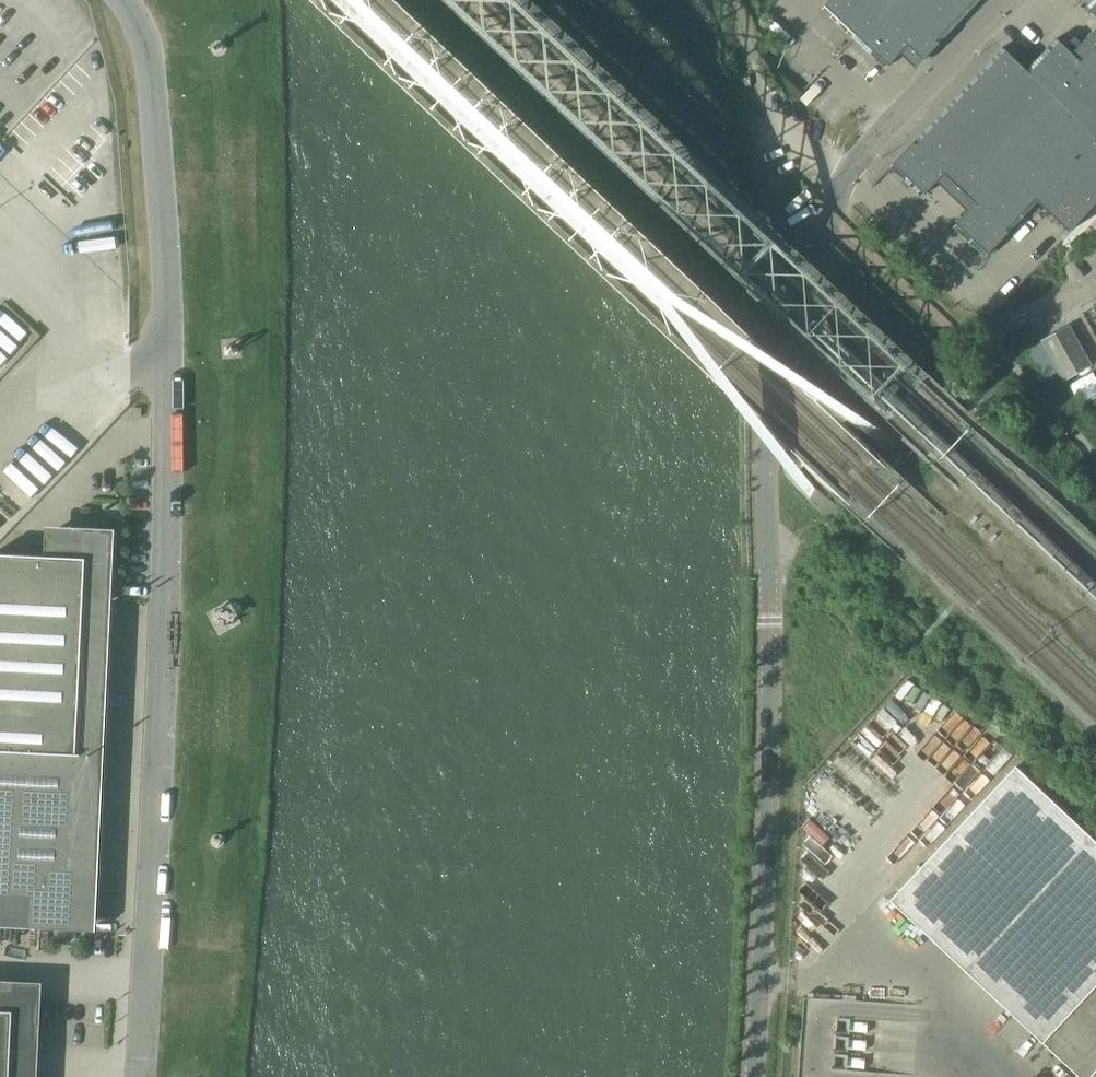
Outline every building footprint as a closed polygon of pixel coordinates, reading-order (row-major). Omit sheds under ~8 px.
[(853,39),(890,0),(829,0),(827,2),(827,3),(821,9),(827,14),(853,39)] [(853,39),(879,64),(885,69),(890,63),(907,46),(923,61),(981,0),(890,0),(853,39)] [(1091,1),(1091,2),(1086,7),(1091,12),(1091,13),(1095,17),(1095,0),(1092,0),(1091,1)] [(1050,93),(1095,137),(1095,47),(1094,45),(1080,61),(1062,44),(1061,44),(1056,39),(1051,44),(1050,44),(1026,70),(1050,93)] [(944,174),(959,189),(1050,93),(1026,70),(1002,47),(889,167),(915,192),(916,192),(921,197),(926,192),(927,192),(944,174)] [(959,189),(975,203),(958,221),(958,222),(953,227),(985,258),(1037,202),(1095,142),(1095,137),(1050,93),(959,189)] [(1037,202),(1069,232),(1095,204),(1095,142),(1037,202)] [(1042,342),(1063,380),(1090,365),(1069,327),(1042,342)] [(76,757),(84,591),(106,592),(109,535),(63,533),(62,557),(0,554),(0,753),(76,757)] [(0,753),(0,896),(45,899),(44,923),(90,925),(92,889),(70,888),(76,757),(0,753)] [(1015,766),(890,900),(1079,1076),(1090,1076),(1095,1070),(1095,841),(1015,766)] [(11,1043),(33,1044),(36,988),(0,986),(0,1076),(9,1076),(11,1043)]
